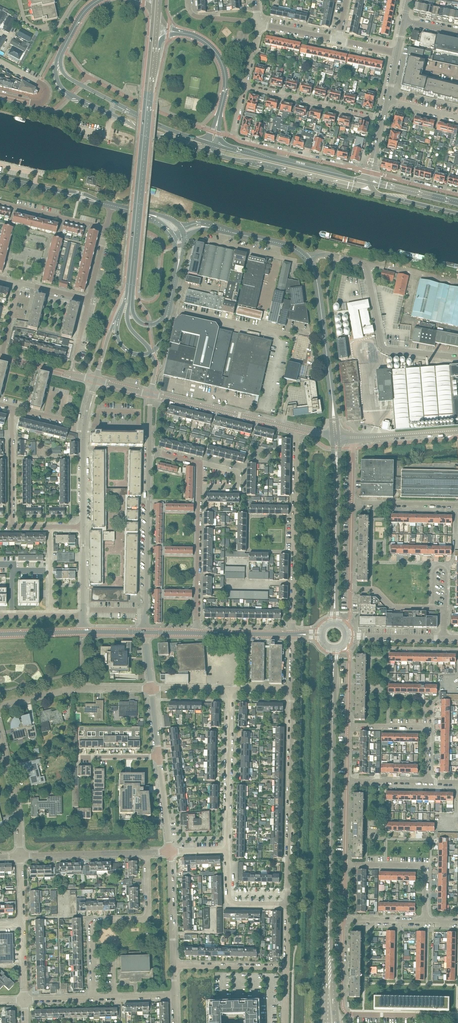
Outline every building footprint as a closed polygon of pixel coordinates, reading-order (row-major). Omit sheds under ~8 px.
[(47,21),(57,18),(53,0),(29,0),(34,21),(42,19),(43,22),(47,21)] [(323,2),(322,8),(325,9),(333,10),(334,4),(323,2)] [(420,13),(422,4),(422,2),(420,2),(419,4),(416,3),(414,12),(418,13),(418,12),(420,13)] [(443,17),(445,9),(445,6),(443,5),(442,8),(439,8),(437,16),(437,17),(443,18),(443,17)] [(322,8),(321,14),(324,14),(331,16),(333,10),(325,9),(322,8)] [(302,11),(300,21),(306,22),(308,12),(302,11)] [(16,19),(12,17),(11,19),(7,16),(5,20),(3,24),(2,25),(6,27),(5,31),(9,33),(16,19)] [(353,16),(352,22),(359,23),(362,24),(363,20),(364,19),(363,18),(360,17),(353,16)] [(361,30),(358,29),(351,28),(349,34),(360,36),(361,30)] [(18,37),(29,42),(32,36),(21,31),(20,32),(18,34),(19,36),(18,37)] [(412,36),(411,40),(416,41),(415,42),(415,44),(414,45),(415,45),(415,46),(413,46),(412,49),(418,50),(419,48),(419,45),(422,33),(421,33),(419,33),(419,32),(413,31),(412,36)] [(422,33),(419,45),(426,47),(434,48),(436,36),(432,35),(432,36),(428,35),(426,35),(426,34),(422,33)] [(438,36),(435,47),(433,60),(457,66),(457,40),(449,38),(440,37),(438,36)] [(11,41),(9,44),(11,44),(18,48),(24,52),(27,47),(25,45),(26,43),(22,41),(21,43),(13,39),(12,38),(11,41)] [(17,49),(12,46),(8,54),(13,57),(18,60),(19,60),(23,53),(23,52),(17,49)] [(409,48),(408,55),(432,60),(433,58),(430,58),(431,53),(432,51),(419,48),(418,50),(412,49),(409,48)] [(21,67),(27,55),(28,54),(25,52),(18,66),(21,67)] [(401,87),(404,88),(406,89),(406,88),(409,89),(411,90),(415,91),(423,93),(427,94),(431,95),(434,96),(434,95),(438,96),(438,97),(441,97),(442,97),(445,98),(453,100),(457,101),(457,85),(427,78),(420,76),(421,74),(421,71),(423,72),(425,62),(407,57),(407,61),(406,62),(406,65),(406,66),(405,71),(404,74),(403,78),(402,82),(402,83),(401,87)] [(257,68),(256,70),(257,70),(258,70),(260,70),(260,72),(263,72),(263,71),(264,72),(270,74),(272,74),(270,73),(270,71),(271,68),(266,67),(257,65),(256,68),(257,68)] [(278,68),(277,72),(276,77),(273,77),(271,84),(272,85),(274,86),(274,85),(276,86),(277,84),(276,84),(277,82),(278,82),(279,79),(278,79),(278,78),(281,69),(278,68)] [(317,87),(315,95),(316,96),(318,96),(320,96),(320,95),(320,93),(321,92),(322,89),(321,89),(321,88),(322,88),(323,83),(324,78),(325,79),(326,74),(326,71),(324,70),(323,73),(322,72),(321,76),(322,76),(321,83),(319,88),(317,87)] [(291,89),(291,88),(291,86),(292,85),(293,82),(292,82),(292,81),(293,81),(294,76),(295,71),(293,71),(291,78),(287,77),(287,80),(286,88),(287,89),(289,89),(291,89)] [(5,78),(3,87),(11,89),(14,82),(14,81),(11,80),(10,79),(9,78),(11,75),(10,74),(6,72),(5,78)] [(254,76),(254,78),(254,80),(268,83),(269,81),(266,80),(265,80),(266,78),(263,77),(255,75),(255,76),(254,76)] [(291,88),(291,89),(293,90),(295,91),(295,90),(296,90),(298,83),(299,83),(299,81),(299,80),(296,79),(297,77),(294,76),(293,81),(292,81),(292,82),(293,82),(292,85),(291,86),(291,88)] [(306,89),(305,91),(306,91),(305,93),(307,93),(308,94),(310,94),(311,94),(312,87),(313,87),(314,85),(314,81),(311,80),(312,77),(309,77),(309,80),(307,85),(307,86),(308,86),(307,89),(306,89)] [(18,91),(20,86),(22,81),(16,78),(14,81),(14,82),(11,89),(18,91)] [(305,93),(306,91),(305,91),(306,89),(307,89),(308,86),(307,86),(307,85),(309,80),(306,79),(305,84),(302,84),(300,91),(301,91),(301,92),(303,93),(303,92),(305,93)] [(30,85),(22,81),(20,86),(18,91),(33,95),(33,94),(35,94),(36,94),(37,94),(38,92),(38,91),(37,91),(37,89),(35,89),(36,88),(35,88),(30,85)] [(356,97),(353,96),(354,93),(355,93),(355,94),(355,91),(356,87),(356,86),(357,82),(354,81),(352,90),(351,95),(350,95),(350,96),(351,96),(350,99),(349,100),(349,102),(349,103),(351,104),(353,105),(353,104),(354,104),(355,100),(357,100),(358,97),(358,96),(357,96),(356,96),(356,97)] [(338,87),(336,92),(336,93),(337,93),(336,96),(335,96),(334,98),(335,98),(334,100),(336,100),(337,101),(339,101),(340,101),(343,89),(340,89),(341,83),(339,82),(338,87)] [(324,98),(324,97),(325,97),(326,92),(328,93),(330,87),(325,86),(326,84),(323,83),(322,88),(321,88),(321,89),(322,89),(321,92),(320,93),(320,95),(320,96),(322,97),(324,98)] [(336,93),(336,92),(338,87),(335,86),(335,88),(332,87),(329,98),(330,98),(330,99),(332,100),(332,99),(334,100),(335,98),(334,98),(335,96),(336,96),(337,93),(336,93)] [(346,94),(344,102),(345,103),(347,103),(349,103),(349,102),(349,100),(350,99),(351,96),(350,96),(350,95),(351,95),(352,90),(347,89),(346,92),(346,94)] [(374,98),(373,98),(371,97),(370,98),(367,97),(367,96),(366,96),(366,97),(359,95),(358,96),(358,97),(365,99),(365,102),(373,104),(373,103),(374,103),(374,101),(374,98)] [(262,108),(263,105),(257,104),(257,102),(249,100),(248,100),(248,102),(248,103),(248,105),(249,105),(249,106),(251,106),(252,105),(255,106),(255,107),(256,107),(262,108)] [(273,100),(273,102),(273,103),(272,104),(271,107),(272,107),(272,108),(271,108),(269,117),(271,118),(274,109),(276,109),(278,101),(277,101),(275,100),(275,101),(273,100)] [(372,107),(373,107),(373,104),(365,102),(359,100),(358,100),(358,101),(357,102),(361,103),(362,104),(361,106),(363,106),(363,107),(372,109),(372,107)] [(287,105),(288,104),(285,103),(283,102),(283,103),(282,102),(280,110),(280,113),(283,113),(281,118),(276,117),(276,118),(274,117),(272,122),(273,122),(274,123),(280,124),(283,125),(284,117),(286,111),(286,112),(286,111),(285,110),(286,107),(287,107),(288,105),(287,105)] [(284,117),(284,118),(286,119),(287,117),(287,116),(290,117),(289,118),(292,119),(293,113),(291,113),(292,110),(293,106),(293,105),(292,105),(292,104),(290,104),(288,104),(287,105),(288,105),(287,107),(286,107),(285,110),(286,111),(286,112),(286,111),(284,117)] [(300,115),(299,120),(301,121),(302,119),(306,120),(306,119),(308,112),(307,111),(307,108),(306,108),(304,107),(304,108),(302,107),(302,109),(302,110),(301,111),(300,114),(301,114),(301,115),(300,115)] [(317,112),(316,112),(317,111),(314,110),(312,109),(312,110),(311,109),(311,112),(308,112),(306,119),(311,120),(310,124),(313,125),(315,118),(315,119),(315,118),(314,117),(315,114),(316,114),(317,112)] [(315,118),(313,124),(316,124),(317,119),(320,120),(320,118),(322,119),(323,114),(321,114),(322,112),(321,112),(321,111),(319,111),(317,111),(316,112),(317,112),(316,114),(315,114),(314,117),(315,118),(315,119),(315,118)] [(395,113),(395,115),(395,116),(395,118),(409,121),(411,121),(412,119),(411,119),(410,118),(404,117),(405,114),(396,112),(396,113),(395,113)] [(322,119),(322,121),(324,122),(326,124),(325,127),(328,127),(329,122),(330,122),(330,121),(329,121),(330,118),(331,117),(331,116),(331,115),(331,114),(329,114),(329,113),(327,113),(326,113),(325,115),(323,114),(322,119)] [(334,123),(336,115),(335,115),(333,114),(333,115),(331,114),(331,115),(331,116),(331,117),(330,118),(329,121),(330,121),(330,122),(329,122),(328,127),(330,128),(332,122),(334,123)] [(420,117),(417,131),(420,132),(420,129),(423,130),(425,119),(423,119),(422,118),(420,117)] [(245,118),(244,122),(243,122),(242,126),(252,128),(253,126),(251,125),(251,124),(250,124),(251,120),(245,118)] [(254,121),(253,126),(255,126),(253,136),(257,137),(261,121),(262,119),(258,119),(257,118),(255,118),(254,121)] [(344,125),(342,131),(345,131),(345,129),(349,130),(351,123),(350,123),(351,119),(350,119),(350,118),(348,118),(346,118),(345,119),(346,119),(345,121),(344,121),(343,124),(344,125),(344,126),(344,125)] [(355,123),(354,125),(359,127),(360,127),(360,126),(363,127),(364,128),(366,129),(366,128),(367,128),(368,126),(369,124),(368,124),(368,123),(369,121),(366,120),(366,123),(361,121),(358,121),(357,124),(355,123)] [(430,120),(427,134),(429,134),(430,131),(434,132),(435,129),(433,129),(435,122),(433,121),(432,120),(430,120)] [(267,140),(269,140),(270,140),(271,138),(270,137),(270,135),(271,135),(274,123),(273,122),(272,124),(271,123),(269,133),(267,132),(265,140),(267,140)] [(271,138),(270,140),(272,141),(275,142),(275,140),(277,131),(276,130),(277,129),(279,129),(280,124),(274,123),(271,135),(270,135),(270,137),(271,138)] [(393,123),(393,126),(393,128),(407,131),(407,129),(401,127),(402,125),(394,123),(393,123)] [(439,133),(438,137),(441,137),(444,123),(442,123),(441,123),(439,123),(437,130),(435,129),(434,132),(433,136),(437,137),(438,132),(439,133)] [(444,123),(441,137),(443,138),(444,135),(446,135),(449,125),(447,125),(446,124),(444,123)] [(278,134),(276,141),(279,141),(278,143),(282,144),(282,143),(284,144),(285,141),(284,140),(285,138),(288,126),(283,125),(280,124),(279,129),(285,131),(284,134),(283,134),(283,135),(278,134)] [(359,127),(354,125),(351,125),(350,130),(353,130),(354,128),(359,129),(358,132),(362,133),(361,133),(362,134),(364,135),(365,135),(365,134),(366,134),(366,133),(367,133),(367,131),(367,130),(367,128),(366,128),(366,129),(364,128),(363,127),(360,126),(360,127),(359,127)] [(251,135),(252,128),(242,126),(241,129),(242,129),(241,133),(248,135),(248,134),(251,135)] [(284,140),(285,141),(284,144),(285,144),(285,145),(289,146),(289,144),(292,145),(292,144),(294,139),(294,138),(288,137),(290,130),(295,132),(296,128),(292,127),(289,126),(288,126),(285,138),(284,140)] [(457,130),(457,127),(454,126),(450,139),(449,144),(451,144),(452,140),(453,140),(454,137),(456,138),(457,130)] [(294,139),(292,144),(294,145),(293,147),(297,147),(298,147),(298,145),(300,144),(300,142),(302,130),(300,129),(298,138),(295,138),(295,140),(294,139)] [(298,147),(300,148),(303,149),(304,146),(311,148),(312,142),(314,132),(311,132),(304,130),(303,130),(302,130),(300,142),(300,144),(298,145),(298,147)] [(312,151),(316,152),(320,133),(318,133),(316,138),(314,138),(313,141),(314,141),(312,151)] [(330,149),(329,151),(330,152),(329,155),(330,155),(330,156),(334,157),(335,155),(336,155),(338,149),(333,148),(334,146),(333,146),(335,140),(335,138),(333,137),(333,140),(332,140),(330,149)] [(352,160),(352,161),(355,162),(361,138),(357,137),(357,138),(356,140),(357,140),(356,145),(355,145),(354,148),(353,147),(353,150),(353,151),(351,160),(352,160)] [(390,139),(389,142),(403,145),(406,146),(407,143),(404,142),(398,141),(399,139),(390,137),(389,139),(390,139)] [(355,162),(358,162),(360,162),(360,158),(360,157),(361,153),(362,152),(363,150),(361,149),(362,146),(361,146),(362,141),(363,141),(364,140),(364,138),(361,138),(355,162)] [(325,146),(323,154),(327,155),(327,154),(329,155),(330,152),(329,151),(330,149),(332,140),(330,139),(329,145),(328,145),(328,147),(325,146)] [(340,158),(342,158),(343,155),(342,155),(343,152),(346,140),(344,140),(341,150),(339,149),(337,157),(340,158)] [(7,156),(9,149),(0,147),(0,154),(7,156)] [(388,161),(386,169),(388,169),(388,170),(390,170),(391,170),(393,162),(394,162),(395,157),(397,150),(394,150),(394,151),(391,162),(388,161)] [(13,151),(12,157),(32,162),(33,156),(13,151)] [(402,158),(400,166),(402,167),(401,172),(402,173),(403,173),(406,174),(408,166),(409,163),(409,160),(402,158)] [(421,169),(419,177),(421,177),(422,178),(423,178),(424,178),(425,178),(426,171),(427,171),(428,165),(430,159),(427,158),(425,167),(422,166),(421,169)] [(426,171),(425,178),(426,178),(427,179),(428,179),(429,179),(431,179),(432,172),(433,173),(434,169),(431,168),(432,162),(431,162),(432,160),(431,159),(430,159),(428,165),(427,171),(426,171)] [(408,166),(406,174),(409,175),(409,174),(411,175),(412,168),(414,168),(415,169),(417,162),(416,162),(409,160),(409,163),(408,166)] [(439,182),(443,168),(436,166),(433,177),(435,177),(434,180),(436,181),(439,182)] [(441,174),(439,182),(442,183),(443,182),(444,183),(446,175),(447,170),(447,169),(444,169),(443,174),(441,174)] [(87,178),(86,184),(93,186),(96,186),(97,182),(97,181),(95,180),(95,178),(91,177),(90,178),(87,178)] [(17,214),(14,214),(12,223),(18,225),(20,226),(20,225),(26,227),(29,217),(26,216),(26,215),(23,214),(23,216),(20,215),(20,214),(17,213),(17,214)] [(29,217),(26,227),(32,228),(32,229),(35,229),(41,230),(43,221),(40,220),(41,219),(38,218),(37,219),(35,219),(35,217),(32,216),(32,218),(29,217)] [(50,232),(56,234),(58,224),(55,224),(55,222),(52,221),(52,223),(49,222),(50,221),(47,220),(46,221),(43,221),(41,230),(47,232),(49,233),(50,232)] [(13,228),(3,226),(0,238),(0,241),(9,243),(10,237),(11,237),(12,235),(11,234),(13,228)] [(88,231),(85,246),(94,248),(96,242),(97,240),(96,240),(98,233),(88,231)] [(58,255),(62,240),(52,238),(51,244),(50,247),(49,253),(58,255)] [(6,258),(7,252),(8,249),(9,243),(0,241),(0,256),(6,258)] [(61,281),(71,242),(67,241),(58,280),(60,280),(61,281)] [(189,274),(198,275),(205,245),(205,244),(196,242),(193,255),(192,255),(192,256),(191,256),(191,259),(191,260),(192,260),(189,274)] [(75,243),(72,243),(63,279),(66,280),(75,243)] [(70,283),(79,244),(76,244),(67,282),(68,282),(70,283)] [(217,247),(209,245),(208,245),(208,246),(205,245),(198,275),(202,276),(202,277),(210,279),(217,247)] [(85,246),(81,261),(91,263),(92,257),(93,257),(93,254),(94,248),(85,246)] [(210,279),(219,281),(226,249),(217,247),(210,279)] [(219,281),(229,283),(236,251),(226,249),(219,281)] [(240,285),(247,254),(236,251),(229,283),(240,285)] [(47,261),(45,267),(55,269),(58,255),(49,253),(47,259),(46,261),(47,261)] [(265,260),(249,256),(239,305),(256,309),(264,274),(268,275),(269,271),(268,271),(270,263),(271,263),(272,259),(265,258),(265,260)] [(81,261),(78,275),(87,278),(89,272),(90,269),(89,269),(91,263),(81,261)] [(282,265),(277,291),(275,290),(270,314),(268,319),(268,322),(277,324),(286,326),(287,319),(309,324),(306,303),(304,304),(302,287),(300,287),(299,282),(288,279),(291,263),(283,262),(282,265)] [(43,276),(42,282),(51,284),(55,269),(45,267),(44,273),(43,273),(43,276)] [(394,293),(404,296),(408,276),(383,270),(381,279),(397,283),(394,293)] [(198,275),(189,274),(189,276),(187,276),(186,283),(200,286),(202,277),(202,276),(198,275)] [(78,275),(74,290),(84,292),(85,286),(86,286),(86,283),(87,278),(78,275)] [(452,326),(457,327),(457,288),(420,279),(412,316),(452,326)] [(234,314),(240,285),(229,283),(225,298),(222,311),(234,314)] [(6,301),(8,291),(2,289),(0,288),(0,299),(6,301)] [(222,311),(225,298),(187,289),(184,303),(222,311)] [(35,295),(33,303),(43,305),(45,297),(35,295)] [(369,308),(368,300),(348,304),(349,311),(338,312),(338,316),(345,315),(350,314),(354,339),(363,337),(362,335),(374,333),(373,326),(371,327),(367,308),(369,308)] [(41,314),(43,305),(33,303),(31,311),(41,314)] [(70,303),(68,311),(77,314),(79,305),(70,303)] [(238,306),(236,314),(262,320),(263,312),(238,306)] [(31,311),(29,320),(39,322),(41,314),(31,311)] [(66,320),(75,322),(77,314),(68,311),(66,320)] [(177,319),(177,320),(176,319),(173,330),(182,332),(183,332),(187,333),(187,334),(200,336),(197,351),(202,352),(233,359),(266,366),(272,341),(259,338),(260,333),(247,330),(246,335),(239,333),(239,334),(232,332),(219,329),(219,328),(216,323),(182,316),(181,317),(180,317),(179,317),(178,317),(178,318),(177,318),(177,319)] [(37,330),(39,322),(29,320),(29,322),(27,328),(37,330)] [(66,320),(64,328),(73,330),(75,322),(66,320)] [(412,340),(412,342),(435,347),(435,342),(457,346),(457,335),(434,331),(435,325),(420,322),(419,328),(415,327),(412,340)] [(12,344),(18,346),(20,339),(22,329),(16,328),(14,335),(18,336),(17,338),(14,338),(12,344)] [(71,339),(73,331),(73,330),(64,328),(61,336),(71,339)] [(179,345),(182,332),(173,330),(170,343),(179,345)] [(170,345),(197,351),(200,336),(187,334),(187,333),(183,332),(182,332),(179,345),(170,343),(170,345)] [(20,339),(18,346),(24,347),(26,337),(23,336),(22,340),(20,339)] [(32,339),(26,337),(24,347),(30,349),(32,339)] [(340,339),(337,340),(339,360),(348,358),(345,339),(341,339),(340,339)] [(51,347),(49,346),(47,353),(53,354),(55,347),(55,344),(52,343),(51,347)] [(202,352),(197,351),(170,345),(163,375),(195,382),(202,352)] [(60,349),(59,356),(65,357),(66,350),(67,348),(64,347),(63,350),(60,349)] [(226,389),(233,359),(202,352),(195,382),(226,389)] [(259,396),(266,366),(233,359),(226,389),(259,396)] [(347,421),(362,420),(361,407),(360,408),(358,383),(359,383),(357,360),(340,362),(339,362),(342,384),(344,384),(347,421)] [(288,362),(284,378),(296,381),(297,377),(298,376),(300,365),(288,362)] [(377,371),(379,403),(393,401),(395,430),(457,425),(457,365),(377,371)] [(38,372),(34,390),(44,392),(49,374),(38,372)] [(294,409),(292,410),(293,416),(295,416),(295,415),(317,412),(317,413),(322,413),(320,400),(318,401),(317,392),(316,383),(316,381),(314,381),(310,380),(297,377),(296,381),(300,382),(300,380),(304,381),(304,382),(305,385),(304,385),(304,387),(305,387),(307,405),(302,406),(297,406),(295,407),(295,409),(294,409)] [(34,390),(33,394),(30,408),(40,410),(44,392),(34,390)] [(174,415),(176,407),(175,408),(172,407),(172,406),(169,406),(167,414),(174,415)] [(174,415),(180,417),(182,409),(178,408),(176,407),(174,415)] [(186,418),(188,410),(188,411),(184,410),(184,409),(182,409),(180,417),(186,418)] [(186,418),(192,420),(194,412),(190,411),(191,411),(188,410),(186,418)] [(194,412),(192,420),(198,421),(200,413),(200,414),(197,413),(197,412),(194,412)] [(204,423),(206,415),(203,414),(200,413),(198,421),(204,423)] [(211,424),(213,416),(212,416),(212,417),(209,416),(209,415),(206,415),(204,423),(211,424)] [(220,427),(222,418),(222,419),(218,418),(216,417),(214,425),(220,427)] [(226,428),(228,420),(228,421),(224,420),(225,419),(222,418),(220,427),(226,428)] [(19,419),(18,427),(24,429),(26,420),(19,419)] [(32,422),(26,420),(24,429),(30,430),(32,422)] [(232,430),(234,421),(234,422),(231,421),(228,420),(226,428),(232,430)] [(383,421),(382,428),(389,430),(391,423),(389,422),(389,421),(385,420),(385,421),(383,421)] [(238,431),(240,423),(237,423),(237,422),(234,421),(232,430),(238,431)] [(245,433),(247,424),(246,424),(246,425),(243,424),(243,423),(240,423),(238,431),(245,433)] [(247,424),(245,433),(251,434),(253,426),(252,426),(249,426),(249,425),(247,424)] [(256,427),(254,435),(260,436),(262,428),(262,429),(259,428),(259,427),(256,427)] [(267,438),(269,430),(268,430),(265,429),(262,428),(260,436),(267,438)] [(66,439),(66,438),(67,432),(68,431),(62,429),(60,437),(66,439)] [(275,431),(274,432),(271,431),(271,430),(269,430),(267,438),(273,439),(275,431)] [(91,436),(90,446),(97,446),(97,445),(135,445),(135,447),(142,447),(143,433),(136,433),(136,435),(101,435),(101,432),(94,432),(94,436),(91,436)] [(159,447),(166,448),(168,440),(161,439),(159,447)] [(174,442),(168,440),(166,448),(172,450),(174,442)] [(172,450),(178,451),(180,443),(174,442),(172,450)] [(186,444),(180,443),(178,451),(184,453),(186,444)] [(184,453),(190,454),(192,446),(186,444),(184,453)] [(198,447),(192,446),(190,454),(196,456),(198,447)] [(215,447),(209,446),(207,454),(213,456),(215,447)] [(203,457),(204,453),(205,449),(198,447),(196,456),(203,457)] [(221,449),(215,447),(213,456),(219,457),(221,449)] [(221,449),(219,457),(225,459),(227,450),(221,449)] [(233,452),(227,450),(225,459),(231,460),(233,452)] [(92,451),(93,490),(93,495),(93,528),(104,528),(104,496),(104,490),(104,451),(92,451)] [(129,496),(138,496),(140,496),(141,452),(130,452),(129,496)] [(233,452),(231,460),(238,462),(240,453),(233,452)] [(246,455),(240,453),(238,462),(244,463),(246,455)] [(361,497),(393,497),(393,489),(394,477),(394,469),(394,461),(362,461),(361,469),(361,497)] [(172,466),(171,473),(177,474),(177,473),(181,473),(181,468),(178,468),(178,467),(172,466)] [(191,501),(191,500),(193,500),(193,467),(187,467),(187,468),(183,468),(183,473),(186,473),(186,501),(191,501)] [(402,470),(402,477),(394,477),(393,489),(401,490),(401,498),(457,499),(457,471),(402,470)] [(127,500),(127,508),(138,508),(138,499),(130,499),(130,500),(127,500)] [(154,511),(157,511),(157,512),(163,512),(164,504),(162,504),(162,503),(157,502),(157,504),(154,504),(154,511)] [(130,512),(126,512),(126,520),(138,520),(138,511),(130,511),(130,512)] [(358,533),(369,533),(369,517),(358,517),(358,521),(359,521),(359,529),(358,529),(358,533)] [(130,524),(126,524),(126,532),(137,532),(137,523),(130,523),(130,524)] [(89,549),(101,549),(101,541),(114,541),(114,532),(89,532),(89,549)] [(358,549),(368,549),(369,533),(358,533),(358,537),(359,537),(359,540),(359,545),(358,545),(358,549)] [(125,595),(136,595),(137,535),(126,535),(125,595)] [(58,543),(62,543),(62,536),(56,536),(56,538),(53,538),(53,552),(58,552),(58,543)] [(75,536),(68,536),(69,543),(69,546),(75,546),(75,545),(77,545),(77,539),(75,539),(75,536)] [(153,554),(156,554),(156,555),(163,555),(163,547),(162,547),(162,546),(156,545),(156,547),(153,547),(153,554)] [(89,549),(89,586),(101,586),(101,549),(89,549)] [(357,565),(368,565),(368,549),(358,549),(358,553),(359,553),(359,556),(359,561),(357,561),(357,565)] [(357,581),(358,581),(368,582),(368,565),(357,565),(357,569),(358,569),(358,577),(357,577),(357,581)] [(62,579),(62,572),(62,569),(53,569),(53,574),(56,574),(56,579),(62,579)] [(77,572),(77,569),(68,569),(68,579),(75,579),(75,572),(77,572)] [(39,581),(18,581),(18,605),(39,605),(39,581)] [(155,597),(155,598),(162,598),(162,590),(161,590),(161,588),(155,588),(155,590),(152,590),(152,597),(155,597)] [(92,590),(92,598),(100,598),(100,590),(92,590)] [(114,590),(114,598),(122,598),(122,590),(114,590)] [(359,597),(359,605),(371,605),(376,605),(380,601),(376,597),(359,597)] [(375,626),(386,626),(387,611),(387,609),(386,608),(376,607),(376,611),(375,626)] [(359,610),(359,626),(375,626),(376,611),(359,610)] [(392,614),(392,626),(403,627),(403,611),(400,611),(400,614),(392,614),(392,611),(392,614)] [(414,611),(403,611),(403,627),(414,627),(414,611)] [(414,627),(426,627),(426,617),(426,612),(426,611),(414,611),(414,627)] [(426,627),(437,628),(437,617),(435,617),(430,617),(426,617),(426,627)] [(275,646),(275,641),(270,641),(270,646),(271,646),(271,684),(282,684),(282,646),(275,646)] [(189,684),(189,683),(189,674),(188,674),(188,672),(206,671),(204,644),(181,645),(181,642),(158,644),(159,656),(169,655),(169,652),(177,652),(178,674),(165,674),(160,674),(161,680),(165,680),(165,683),(189,684)] [(118,674),(118,671),(127,671),(127,655),(130,655),(130,643),(122,643),(122,645),(116,645),(116,649),(102,649),(101,657),(105,657),(105,663),(108,663),(108,665),(110,665),(110,679),(113,679),(113,674),(118,674)] [(263,643),(252,643),(252,681),(263,681),(263,643)] [(355,671),(366,672),(366,655),(356,655),(356,659),(357,659),(356,668),(355,668),(355,671)] [(355,688),(366,688),(366,672),(355,671),(355,675),(356,675),(356,678),(356,684),(355,684),(355,688)] [(355,704),(365,704),(366,688),(355,688),(355,691),(356,691),(356,694),(356,700),(355,700),(355,704)] [(84,707),(84,708),(84,713),(88,713),(88,712),(97,712),(97,716),(95,716),(95,720),(103,720),(103,700),(96,700),(96,704),(85,704),(85,707),(84,707)] [(127,702),(123,702),(119,702),(119,707),(120,707),(120,712),(119,712),(119,713),(120,713),(120,716),(125,716),(125,717),(128,717),(128,716),(136,716),(136,712),(137,712),(137,710),(136,710),(136,707),(137,707),(137,702),(134,702),(134,701),(129,701),(129,702),(127,702)] [(355,716),(354,720),(365,720),(365,704),(355,704),(355,707),(356,707),(356,716),(355,716)] [(48,728),(47,721),(52,720),(53,724),(64,722),(61,710),(50,712),(49,710),(39,712),(42,725),(40,725),(42,732),(50,730),(49,727),(48,728)] [(21,717),(21,719),(20,719),(19,720),(17,717),(16,717),(15,718),(15,719),(14,720),(13,721),(12,723),(11,725),(11,726),(11,727),(12,728),(12,729),(13,729),(14,732),(11,732),(13,741),(14,740),(13,738),(26,735),(26,737),(27,737),(27,736),(28,736),(28,737),(28,738),(29,738),(30,739),(31,739),(32,739),(33,739),(34,739),(35,738),(36,737),(36,736),(36,735),(35,725),(31,726),(29,715),(21,717)] [(40,759),(20,763),(22,769),(28,768),(32,785),(45,782),(44,776),(40,777),(37,766),(41,765),(40,759)] [(125,786),(125,789),(124,789),(125,789),(125,790),(119,790),(119,791),(119,814),(133,814),(133,812),(134,812),(134,813),(134,812),(137,812),(137,816),(146,816),(148,816),(150,816),(149,804),(148,793),(146,793),(146,786),(144,786),(144,774),(132,774),(131,774),(130,774),(126,774),(125,774),(124,774),(119,774),(119,786),(125,786)] [(353,810),(363,810),(364,794),(353,794),(353,798),(354,798),(354,806),(353,806),(353,810)] [(32,798),(32,804),(31,804),(31,817),(38,817),(37,813),(38,813),(38,811),(37,811),(37,809),(49,809),(49,816),(55,816),(55,815),(62,815),(62,799),(59,799),(59,796),(50,796),(47,797),(47,801),(38,801),(38,797),(32,798)] [(353,826),(363,826),(363,810),(353,810),(353,814),(354,814),(354,822),(353,822),(353,826)] [(188,813),(180,814),(181,825),(185,825),(185,828),(188,828),(189,831),(210,831),(210,811),(201,812),(201,814),(199,814),(199,819),(195,819),(195,814),(188,815),(188,813)] [(352,842),(363,842),(363,826),(353,826),(352,830),(354,830),(353,833),(353,838),(352,838),(352,842)] [(352,859),(358,859),(362,859),(363,842),(352,842),(352,846),(353,846),(353,855),(352,855),(352,859)] [(182,872),(182,876),(191,875),(191,872),(191,868),(190,857),(182,858),(182,865),(187,865),(187,872),(182,872)] [(110,862),(103,862),(103,871),(108,871),(108,873),(109,873),(110,874),(112,874),(113,874),(115,874),(116,874),(116,869),(112,869),(111,869),(110,862)] [(85,875),(85,866),(81,866),(81,863),(73,863),(74,872),(82,872),(82,875),(85,875)] [(85,865),(85,866),(85,875),(85,876),(86,876),(97,875),(97,874),(96,863),(89,863),(89,865),(85,865)] [(4,864),(5,872),(11,872),(11,874),(12,874),(15,874),(15,867),(12,867),(11,864),(4,864)] [(60,865),(57,865),(57,869),(57,874),(61,874),(61,872),(67,872),(66,864),(60,864),(60,865)] [(51,866),(44,866),(44,877),(54,877),(54,874),(51,874),(51,866)] [(137,869),(128,869),(128,876),(128,879),(132,879),(133,879),(133,876),(137,876),(137,869)] [(132,885),(126,885),(126,895),(129,895),(137,895),(137,888),(134,888),(134,885),(132,885)] [(79,898),(76,899),(76,902),(76,905),(76,908),(76,911),(79,911),(85,911),(85,902),(85,900),(85,898),(79,898)] [(12,902),(5,902),(5,904),(5,913),(13,913),(13,909),(16,909),(16,902),(12,902)] [(138,909),(138,902),(129,902),(129,909),(128,909),(128,914),(134,913),(134,909),(138,909)] [(350,945),(350,948),(361,948),(361,942),(362,942),(362,939),(361,939),(361,932),(356,932),(351,932),(351,933),(350,936),(352,936),(352,939),(351,942),(351,945),(350,945)] [(13,963),(12,934),(0,934),(0,964),(13,963)] [(350,961),(350,965),(361,965),(361,958),(362,955),(361,955),(361,948),(350,948),(350,952),(351,952),(351,955),(351,958),(351,961),(350,961)] [(270,950),(270,957),(272,957),(274,957),(274,960),(273,960),(273,961),(279,961),(279,957),(280,957),(280,951),(272,950),(270,950)] [(153,978),(153,969),(149,969),(149,955),(141,955),(141,952),(128,952),(128,956),(120,956),(121,969),(117,970),(117,979),(129,979),(129,982),(142,982),(142,978),(153,978)] [(350,977),(350,981),(360,981),(360,974),(361,974),(361,971),(360,971),(361,965),(350,965),(350,968),(351,968),(351,971),(351,974),(351,977),(350,977)] [(4,985),(9,990),(14,985),(14,983),(9,979),(8,979),(4,975),(5,974),(1,970),(0,970),(0,989),(4,985)] [(349,997),(355,997),(360,997),(360,990),(361,990),(361,987),(360,987),(360,981),(350,981),(350,984),(351,984),(351,987),(351,988),(351,990),(350,993),(349,993),(349,997)] [(82,989),(82,983),(74,983),(71,983),(71,986),(73,989),(73,992),(80,992),(79,989),(82,989)] [(375,997),(375,1009),(448,1010),(449,998),(375,997)] [(207,1005),(208,1022),(261,1022),(260,1007),(260,1006),(260,1003),(257,1003),(257,1000),(213,1001),(210,1001),(210,1005),(207,1005)] [(125,1006),(122,1006),(122,1008),(122,1018),(125,1018),(125,1012),(128,1012),(129,1015),(131,1015),(131,1012),(131,1004),(125,1004),(125,1006)] [(11,1011),(11,1007),(4,1007),(4,1011),(5,1011),(6,1018),(15,1017),(15,1011),(11,1011)] [(117,1008),(111,1008),(111,1017),(117,1016),(117,1018),(120,1018),(120,1008),(117,1008)] [(35,1013),(31,1013),(31,1020),(35,1020),(35,1019),(38,1019),(39,1021),(41,1021),(41,1019),(41,1010),(35,1010),(35,1011),(35,1013)]
